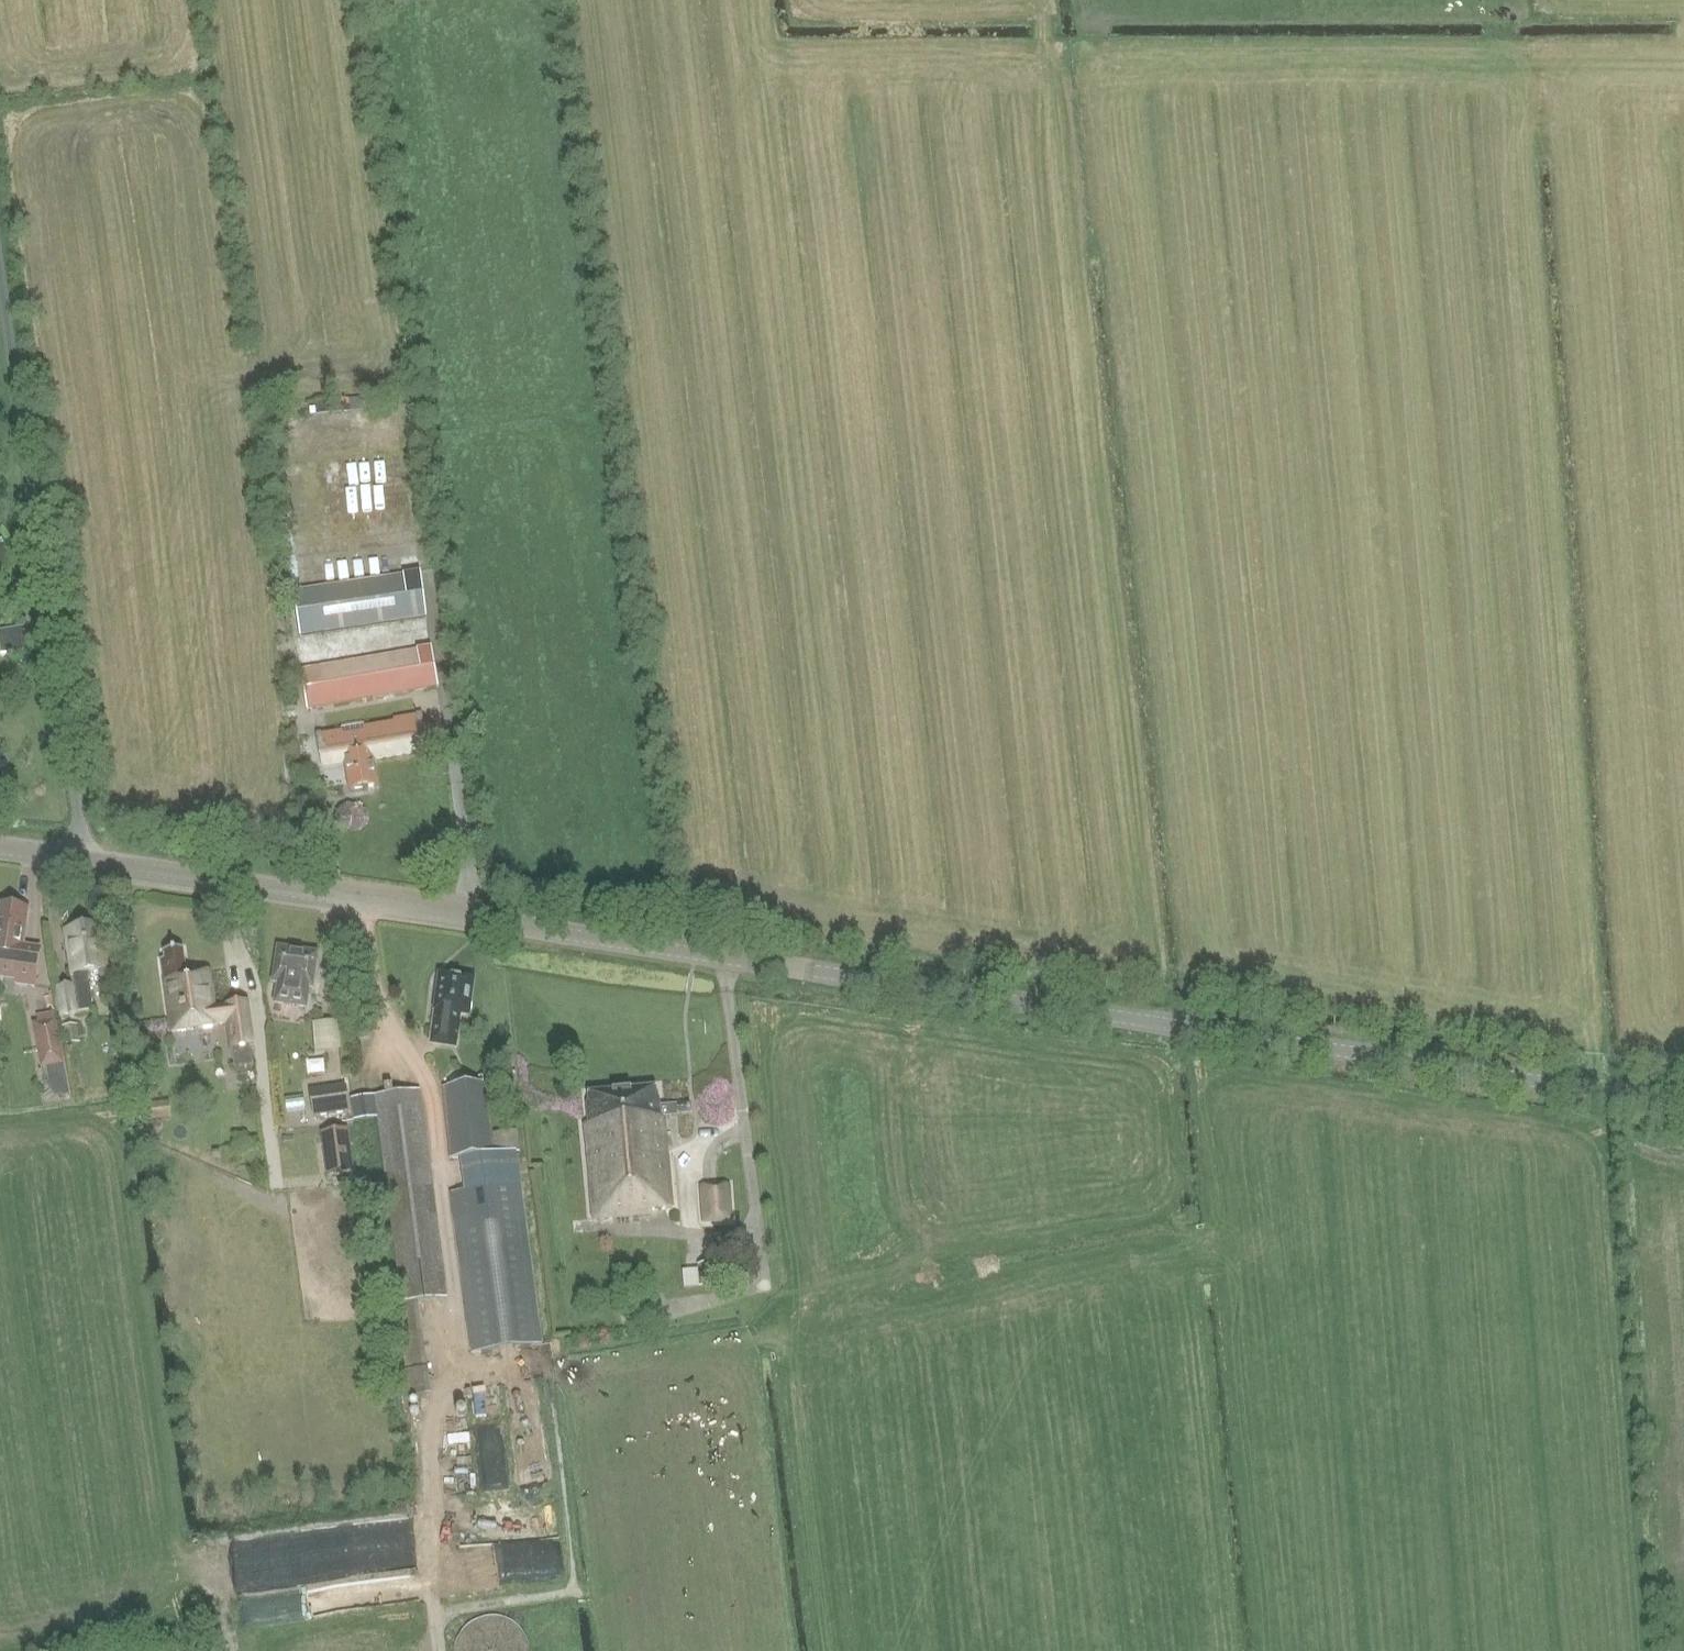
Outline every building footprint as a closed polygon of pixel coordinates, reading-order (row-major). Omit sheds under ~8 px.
[(299,635),(425,616),(418,573),(292,591),(299,635)] [(290,610),(282,611),(283,618),(291,617),(290,610)] [(0,634),(0,644),(3,656),(25,652),(22,630),(0,634)] [(306,709),(437,686),(430,648),(300,671),(306,709)] [(427,750),(423,729),(421,714),(394,718),(394,722),(364,727),(365,732),(344,735),(343,730),(318,734),(323,762),(345,758),(351,789),(377,785),(373,759),(427,750)] [(17,980),(17,982),(33,985),(36,968),(20,966),(22,956),(29,911),(0,907),(0,955),(3,955),(2,966),(0,966),(0,977),(17,980)] [(87,974),(106,970),(99,929),(66,934),(75,989),(58,992),(63,1018),(78,1015),(77,1015),(94,1012),(87,974)] [(274,983),(277,984),(274,1004),(307,1009),(310,989),(312,990),(318,954),(279,948),(274,983)] [(231,1051),(233,1051),(235,1068),(254,1065),(247,1005),(225,1007),(225,1009),(215,1010),(210,973),(186,975),(183,950),(165,952),(166,960),(162,961),(171,1033),(217,1028),(216,1026),(227,1025),(231,1051)] [(469,1005),(474,980),(470,980),(471,978),(460,976),(459,978),(439,974),(433,1011),(429,1034),(455,1038),(459,1016),(467,1017),(468,1013),(469,1014),(471,1005),(469,1005)] [(55,1021),(32,1025),(40,1069),(63,1064),(55,1021)] [(64,1027),(67,1044),(80,1042),(77,1024),(64,1027)] [(313,1025),(315,1046),(325,1045),(323,1024),(313,1025)] [(451,1160),(495,1156),(492,1133),(487,1078),(480,1078),(481,1085),(444,1088),(451,1160)] [(351,1111),(347,1084),(311,1090),(315,1117),(351,1111)] [(679,1116),(691,1115),(691,1106),(661,1109),(660,1101),(658,1099),(657,1090),(590,1095),(590,1096),(584,1097),(593,1218),(653,1214),(652,1210),(672,1210),(666,1119),(679,1118),(679,1116)] [(378,1118),(402,1305),(420,1303),(446,1299),(419,1091),(351,1100),(354,1121),(378,1118)] [(145,1119),(171,1118),(170,1101),(144,1103),(145,1119)] [(354,1173),(349,1129),(321,1132),(327,1177),(354,1173)] [(492,1133),(495,1156),(517,1154),(520,1153),(518,1131),(492,1133)] [(472,1353),(542,1344),(521,1186),(451,1195),(472,1353)] [(705,1221),(732,1220),(729,1187),(703,1189),(705,1221)] [(701,1286),(715,1286),(714,1266),(700,1267),(701,1286)] [(404,1396),(431,1392),(420,1303),(402,1305),(392,1306),(404,1396)] [(557,1554),(475,1554),(475,1585),(557,1586),(557,1554)] [(530,1646),(529,1642),(528,1639),(527,1635),(525,1632),(523,1628),(520,1625),(517,1622),(513,1619),(509,1617),(505,1615),(501,1614),(497,1613),(492,1613),(488,1613),(484,1614),(480,1615),(476,1616),(473,1618),(470,1620),(467,1622),(465,1624),(462,1627),(460,1630),(458,1634),(456,1637),(455,1641),(454,1646),(454,1650),(530,1650),(530,1649),(530,1646)]
